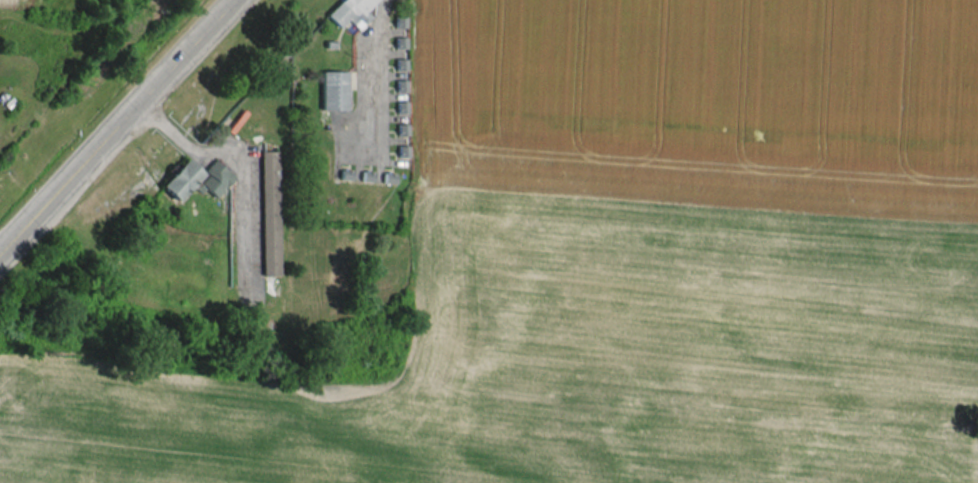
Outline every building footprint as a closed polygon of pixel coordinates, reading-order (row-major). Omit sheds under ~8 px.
[(376,0),(341,0),(326,14),(339,27),(348,19),(358,29),(371,16),(365,11),(376,0)] [(346,110),(347,71),(321,71),(321,110),(346,110)] [(262,274),(280,274),(278,150),(260,150),(262,274)] [(160,185),(177,201),(203,173),(186,157),(160,185)] [(234,177),(215,159),(204,171),(207,174),(200,182),(215,197),(234,177)]
